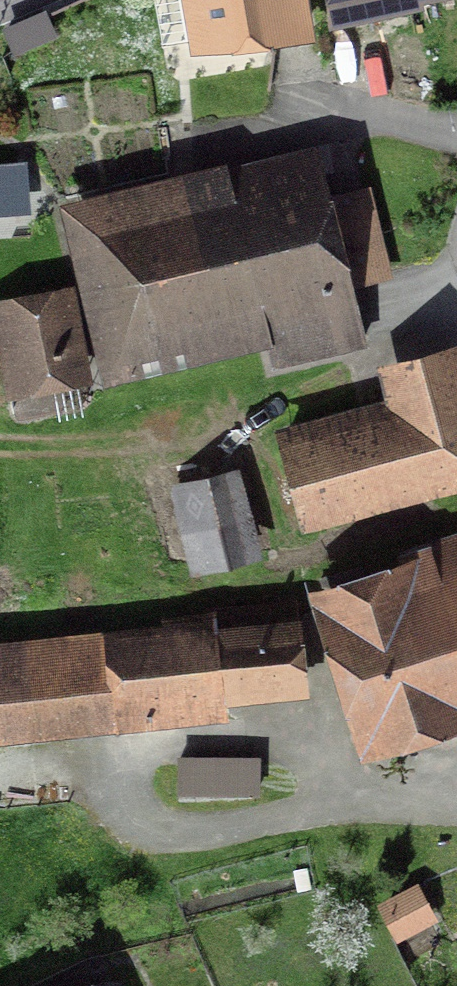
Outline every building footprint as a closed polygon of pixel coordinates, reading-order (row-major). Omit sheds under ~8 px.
[(188,52),(309,29),(304,0),(178,0),(188,52)] [(330,18),(421,0),(328,0),(330,18)] [(15,53),(55,37),(47,17),(7,33),(15,53)] [(29,170),(0,173),(0,233),(34,230),(29,170)] [(100,234),(125,363),(346,320),(320,191),(100,234)] [(22,405),(80,393),(60,297),(2,310),(22,405)] [(456,485),(456,404),(282,456),(304,530),(456,485)] [(200,573),(262,557),(240,474),(179,490),(200,573)] [(329,620),(378,764),(456,737),(456,577),(329,620)] [(225,717),(224,700),(311,692),(297,597),(209,603),(209,607),(164,613),(165,618),(0,635),(0,741),(225,717)] [(261,752),(178,752),(178,792),(261,793),(261,752)]
